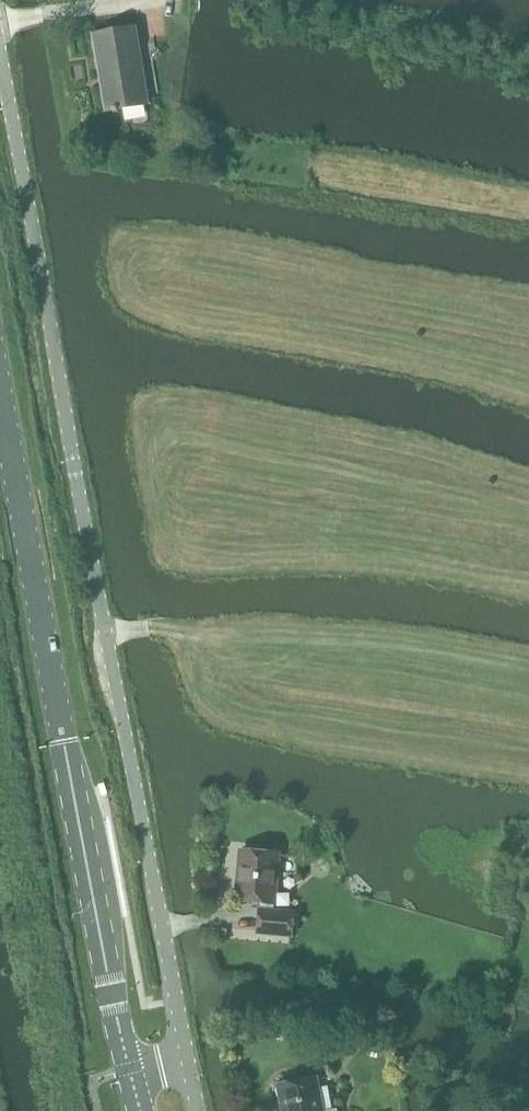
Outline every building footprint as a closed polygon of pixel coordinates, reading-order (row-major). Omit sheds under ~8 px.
[(108,111),(151,104),(138,28),(95,36),(108,111)] [(277,906),(282,855),(241,852),(237,901),(261,903),(258,933),(294,936),(296,911),(274,909),(275,906),(277,906)] [(319,1077),(278,1085),(283,1110),(325,1110),(319,1077)]
